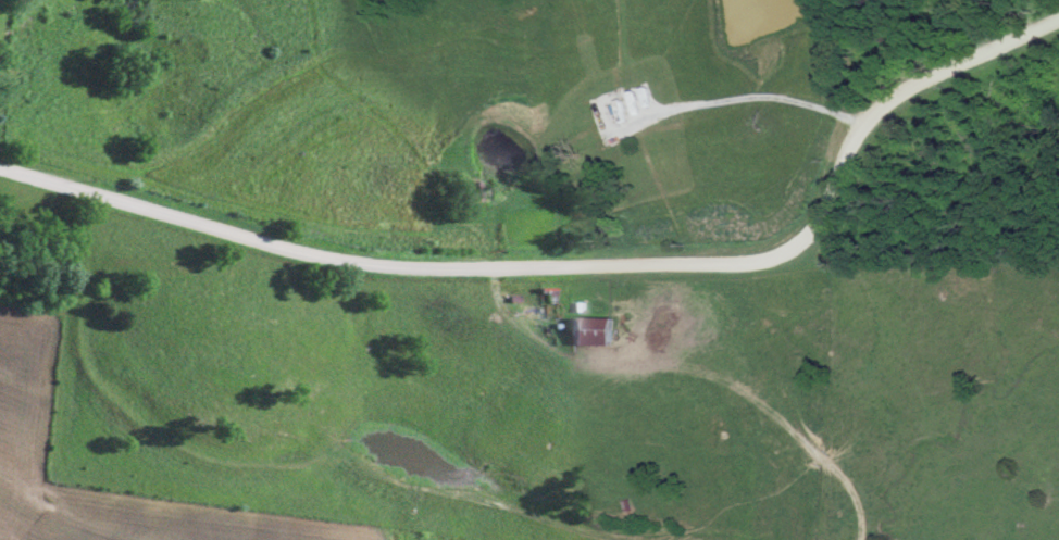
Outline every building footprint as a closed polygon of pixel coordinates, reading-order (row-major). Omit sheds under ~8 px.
[(571,343),(614,345),(614,318),(571,317),(571,343)]
